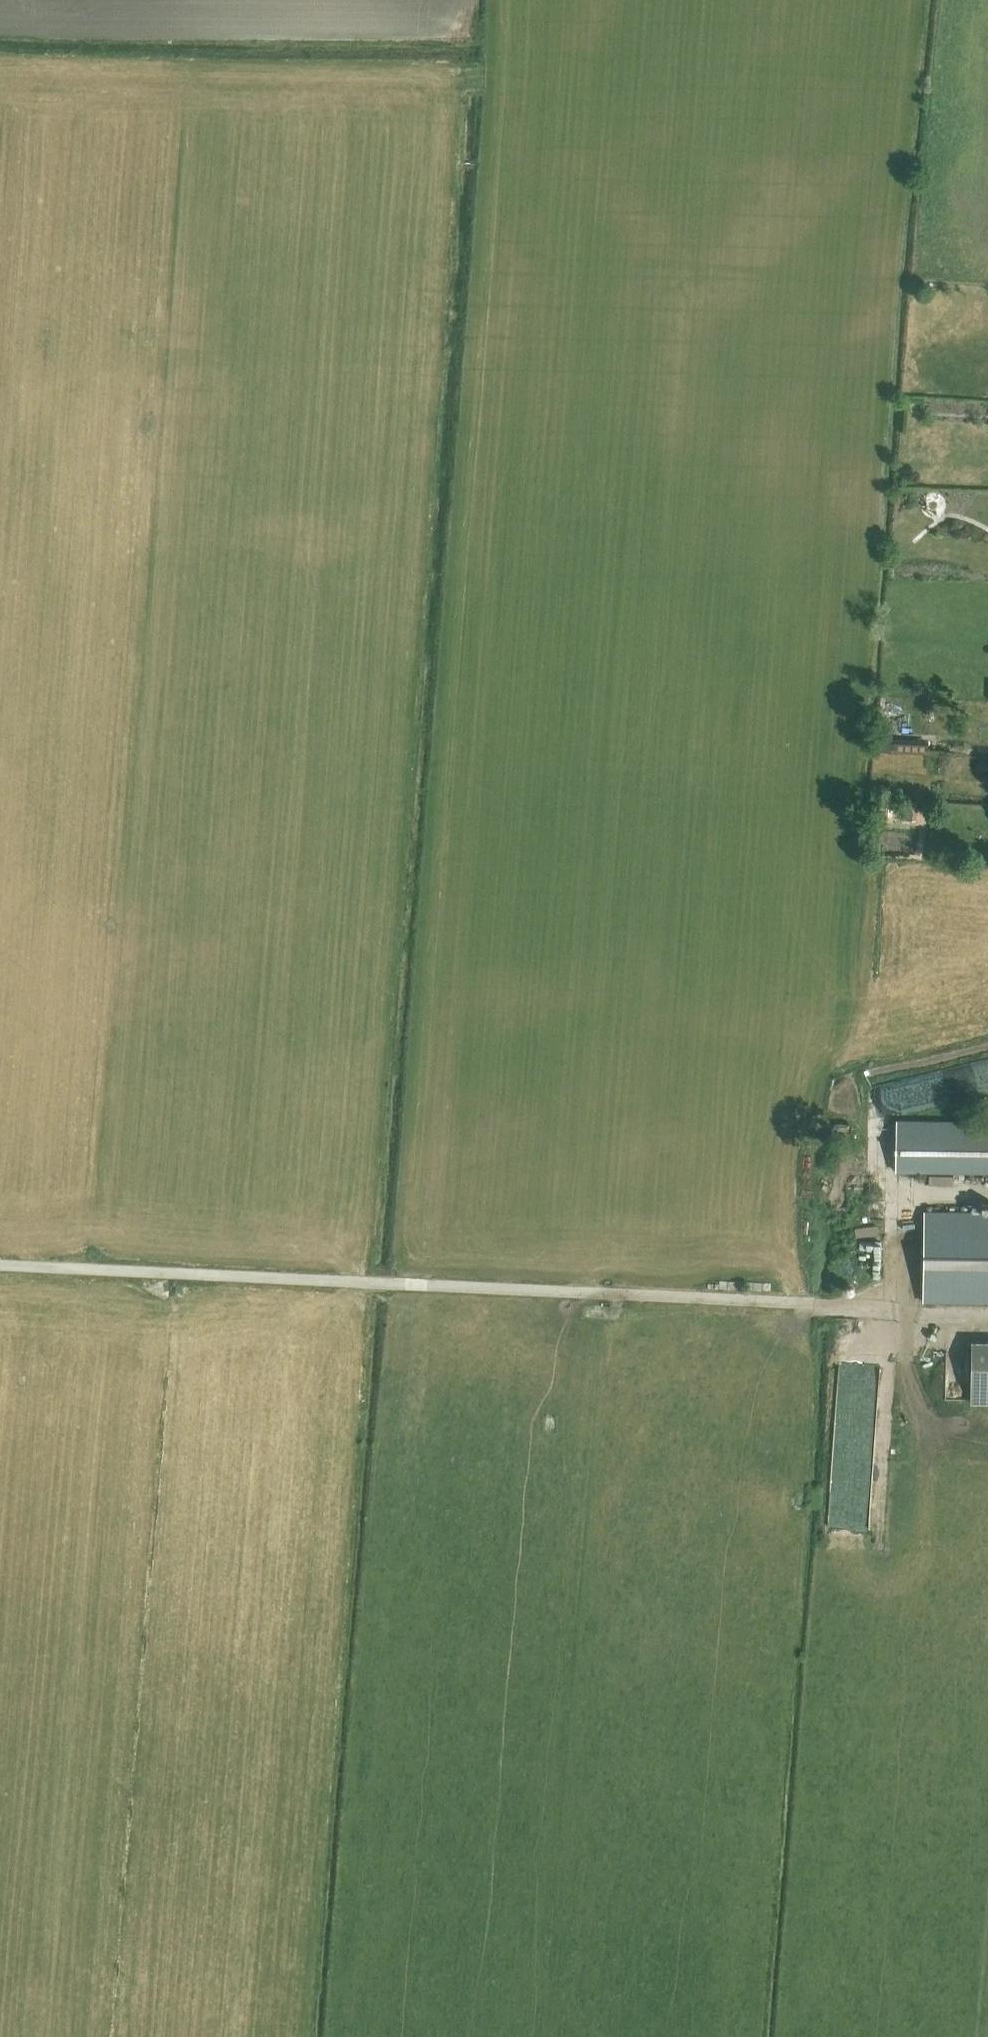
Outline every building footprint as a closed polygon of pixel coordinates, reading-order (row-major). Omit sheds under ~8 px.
[(916,822),(917,804),(904,804),(904,821),(916,822)] [(898,1172),(987,1173),(987,1123),(899,1122),(898,1172)] [(987,1302),(987,1213),(925,1212),(924,1301),(987,1302)] [(970,1404),(987,1405),(987,1342),(971,1342),(970,1404)]
